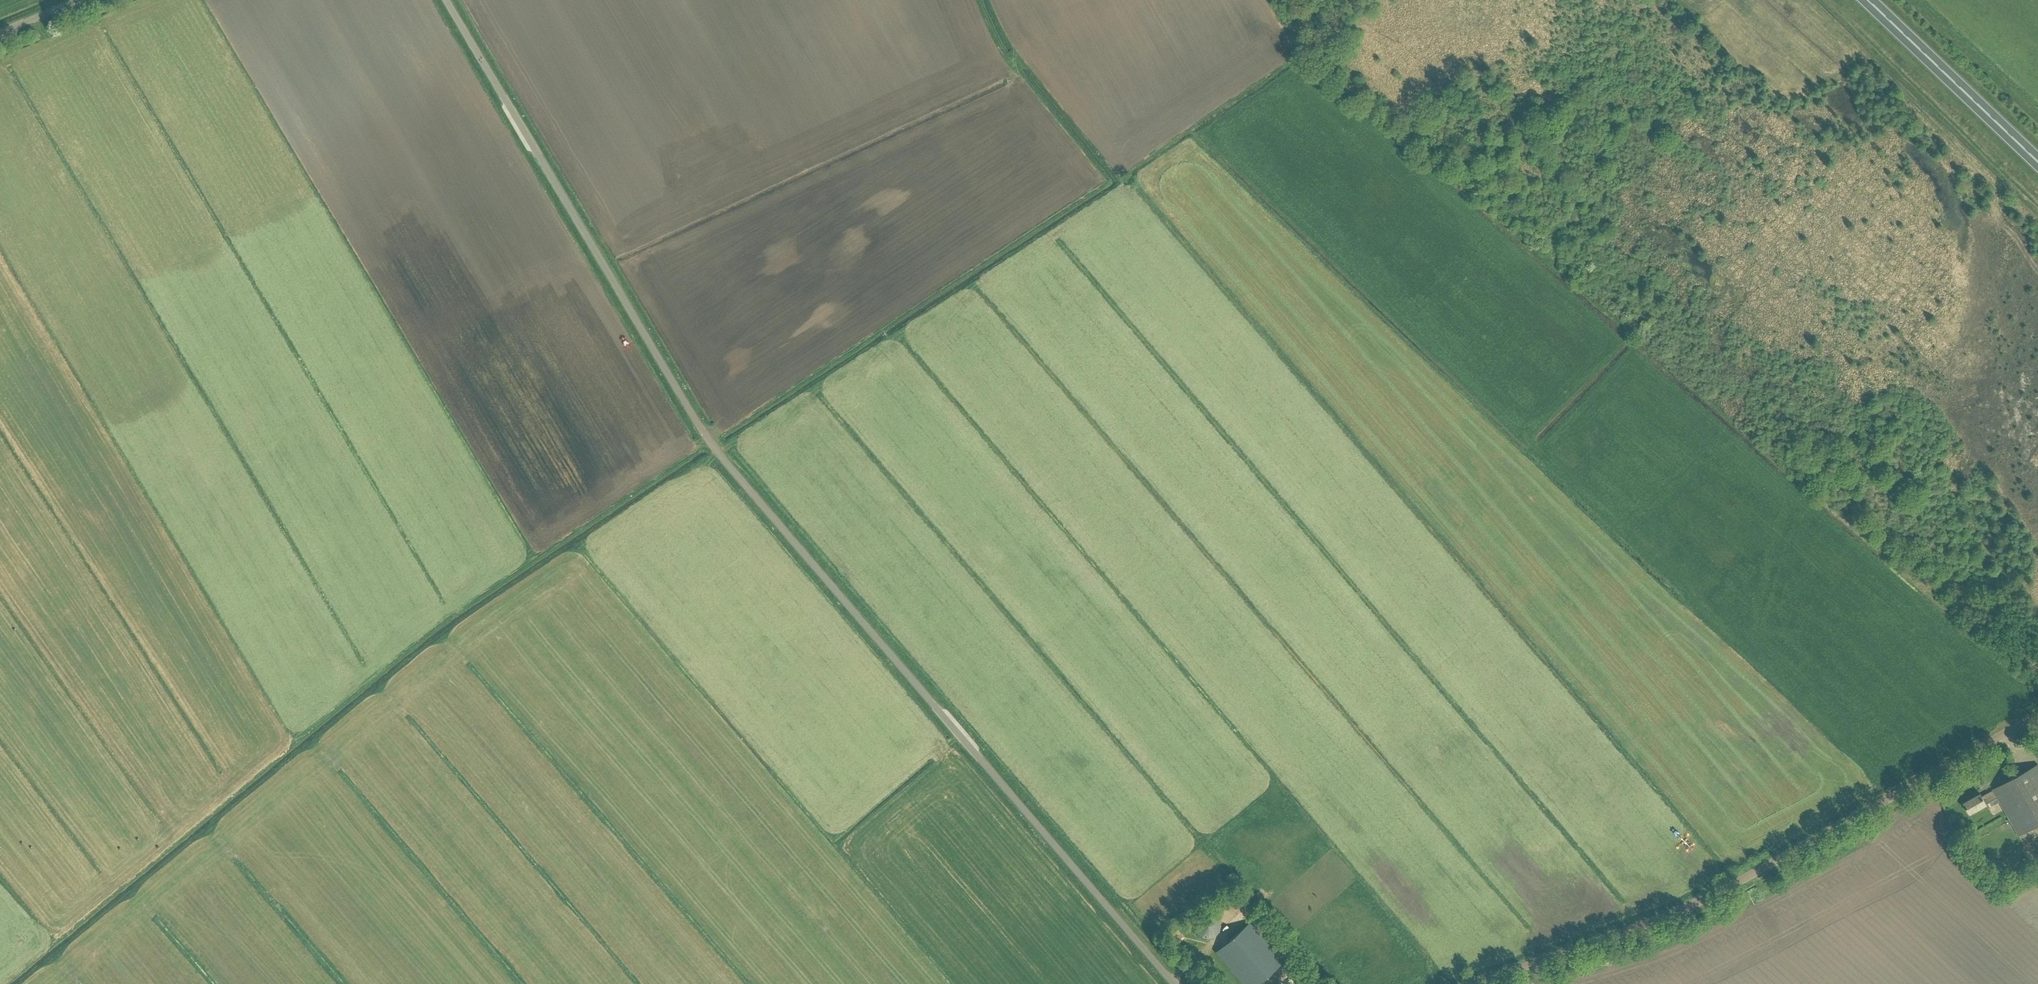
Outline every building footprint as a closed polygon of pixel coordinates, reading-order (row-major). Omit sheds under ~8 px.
[(1994,787),(1994,788),(1982,795),(1980,792),(1963,801),(1970,813),(1987,804),(1987,803),(1999,797),(2019,834),(2037,824),(2037,764),(1994,787)] [(1256,983),(1282,961),(1250,923),(1217,952),(1245,983),(1256,983)]
